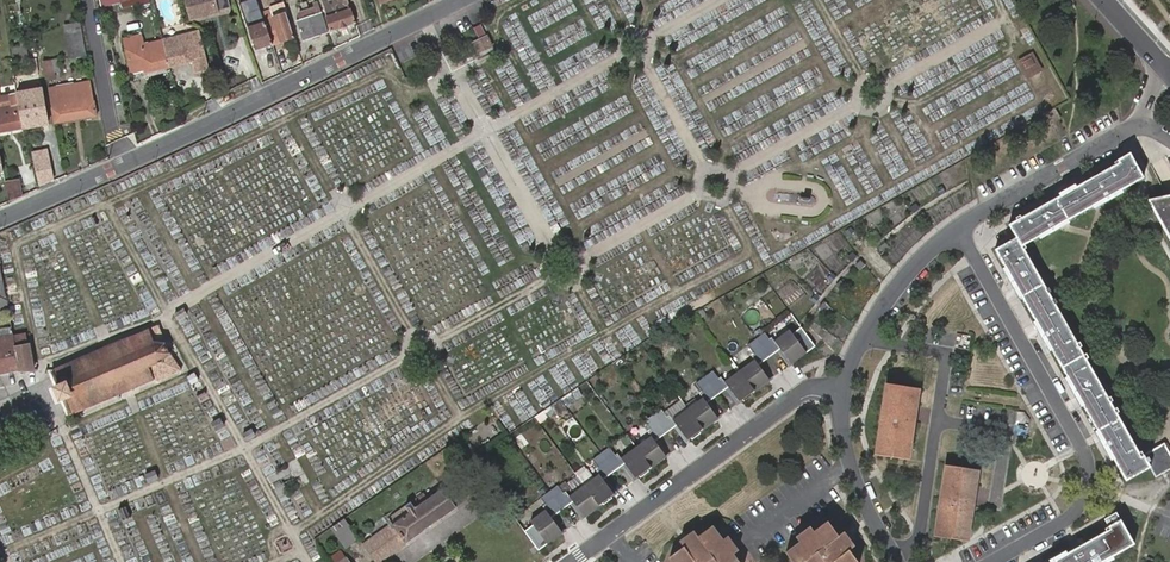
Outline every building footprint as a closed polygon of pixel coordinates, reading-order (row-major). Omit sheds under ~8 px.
[(150,0),(120,0),(123,11),(151,4),(150,0)] [(220,12),(216,0),(185,0),(190,20),(220,12)] [(356,24),(348,0),(334,0),(337,6),(323,10),(331,33),(356,24)] [(255,52),(272,46),(264,23),(257,2),(239,7),(255,52)] [(297,21),(304,42),(328,34),(317,2),(314,3),(316,8),(299,14),(301,19),(297,21)] [(283,5),(272,8),(276,19),(286,15),(283,5)] [(272,46),(294,39),(286,15),(276,19),(264,23),(272,46)] [(63,26),(65,36),(81,33),(79,23),(63,26)] [(480,41),(487,38),(481,26),(474,29),(480,41)] [(81,33),(65,36),(69,59),(86,56),(81,33)] [(160,41),(167,68),(189,62),(193,76),(205,73),(195,33),(160,41)] [(144,74),(167,68),(160,41),(145,45),(142,34),(122,39),(125,50),(132,74),(144,72),(144,74)] [(480,41),(474,44),(479,54),(491,47),(487,38),(480,41)] [(1020,60),(1028,76),(1041,69),(1032,54),(1020,60)] [(39,82),(36,59),(28,61),(31,83),(39,82)] [(53,73),(58,72),(57,59),(42,62),(46,79),(54,77),(53,73)] [(146,82),(144,74),(144,72),(132,74),(134,85),(146,82)] [(55,81),(56,88),(73,85),(72,78),(55,81)] [(73,85),(56,88),(48,89),(55,124),(97,116),(91,83),(73,85)] [(35,103),(44,102),(42,90),(33,91),(35,103)] [(17,93),(23,129),(48,124),(44,102),(35,103),(33,91),(17,93)] [(23,129),(17,93),(1,96),(0,93),(0,133),(23,129)] [(35,160),(48,157),(47,151),(34,154),(35,160)] [(1023,247),(1144,178),(1131,154),(1119,160),(1120,162),(1010,225),(1017,238),(996,251),(1126,480),(1150,467),(1156,477),(1169,469),(1169,448),(1168,449),(1165,443),(1142,456),(1023,247)] [(52,180),(48,157),(35,160),(41,185),(52,180)] [(9,202),(21,197),(18,179),(5,182),(9,202)] [(1147,200),(1169,241),(1169,195),(1147,200)] [(9,312),(7,302),(0,299),(0,312),(9,312)] [(816,345),(812,339),(802,325),(793,331),(791,328),(776,339),(792,362),(810,349),(816,345)] [(20,371),(14,336),(12,327),(0,329),(0,375),(20,371)] [(64,399),(71,416),(154,381),(158,382),(181,372),(170,356),(171,354),(168,353),(165,346),(166,343),(164,342),(158,327),(52,371),(59,388),(56,389),(61,400),(64,399)] [(758,337),(772,355),(778,350),(766,332),(758,337)] [(20,371),(35,370),(30,345),(28,344),(26,334),(14,336),(20,371)] [(762,361),(772,355),(758,337),(750,343),(762,361)] [(1150,357),(1157,359),(1162,343),(1155,341),(1150,357)] [(756,359),(742,370),(756,390),(769,380),(769,376),(756,359)] [(714,370),(706,375),(719,394),(727,389),(714,370)] [(756,390),(742,370),(727,381),(740,399),(743,399),(756,390)] [(719,394),(706,375),(698,381),(711,400),(719,394)] [(876,454),(884,455),(910,459),(919,388),(889,384),(886,383),(876,454)] [(689,408),(704,428),(716,419),(716,413),(704,397),(689,408)] [(654,414),(667,432),(668,431),(675,426),(662,408),(654,414)] [(691,438),(704,428),(689,408),(674,419),(686,436),(691,438)] [(658,438),(667,432),(654,414),(646,420),(658,438)] [(637,446),(652,466),(665,457),(665,452),(652,435),(637,446)] [(639,476),(652,466),(637,446),(622,457),(635,475),(639,476)] [(602,452),(615,470),(623,465),(610,447),(602,452)] [(606,477),(615,470),(602,452),(593,458),(606,477)] [(968,540),(970,538),(979,469),(946,464),(935,535),(968,540)] [(585,485),(599,505),(613,496),(612,490),(600,474),(585,485)] [(549,491),(562,509),(564,508),(570,503),(557,485),(551,490),(550,491),(549,491)] [(587,514),(599,505),(585,485),(570,496),(583,513),(587,514)] [(376,561),(380,561),(455,508),(445,489),(428,500),(424,494),(389,519),(392,525),(363,544),(376,561)] [(554,515),(562,509),(549,491),(541,497),(554,515)] [(524,530),(538,550),(563,532),(546,509),(536,516),(531,520),(534,523),(524,530)] [(332,529),(345,549),(360,540),(346,519),(332,529)] [(1052,561),(1103,561),(1135,544),(1121,520),(1109,526),(1110,529),(1052,561)] [(846,543),(852,539),(846,531),(840,535),(830,521),(816,531),(812,526),(797,536),(801,542),(787,552),(795,561),(860,561),(846,543)] [(725,542),(714,528),(701,538),(696,532),(689,537),(693,543),(685,549),(672,559),(674,561),(740,561),(736,556),(742,552),(737,545),(731,550),(725,542)] [(693,543),(689,537),(681,543),(685,549),(693,543)] [(731,537),(725,542),(731,550),(737,545),(731,537)]
